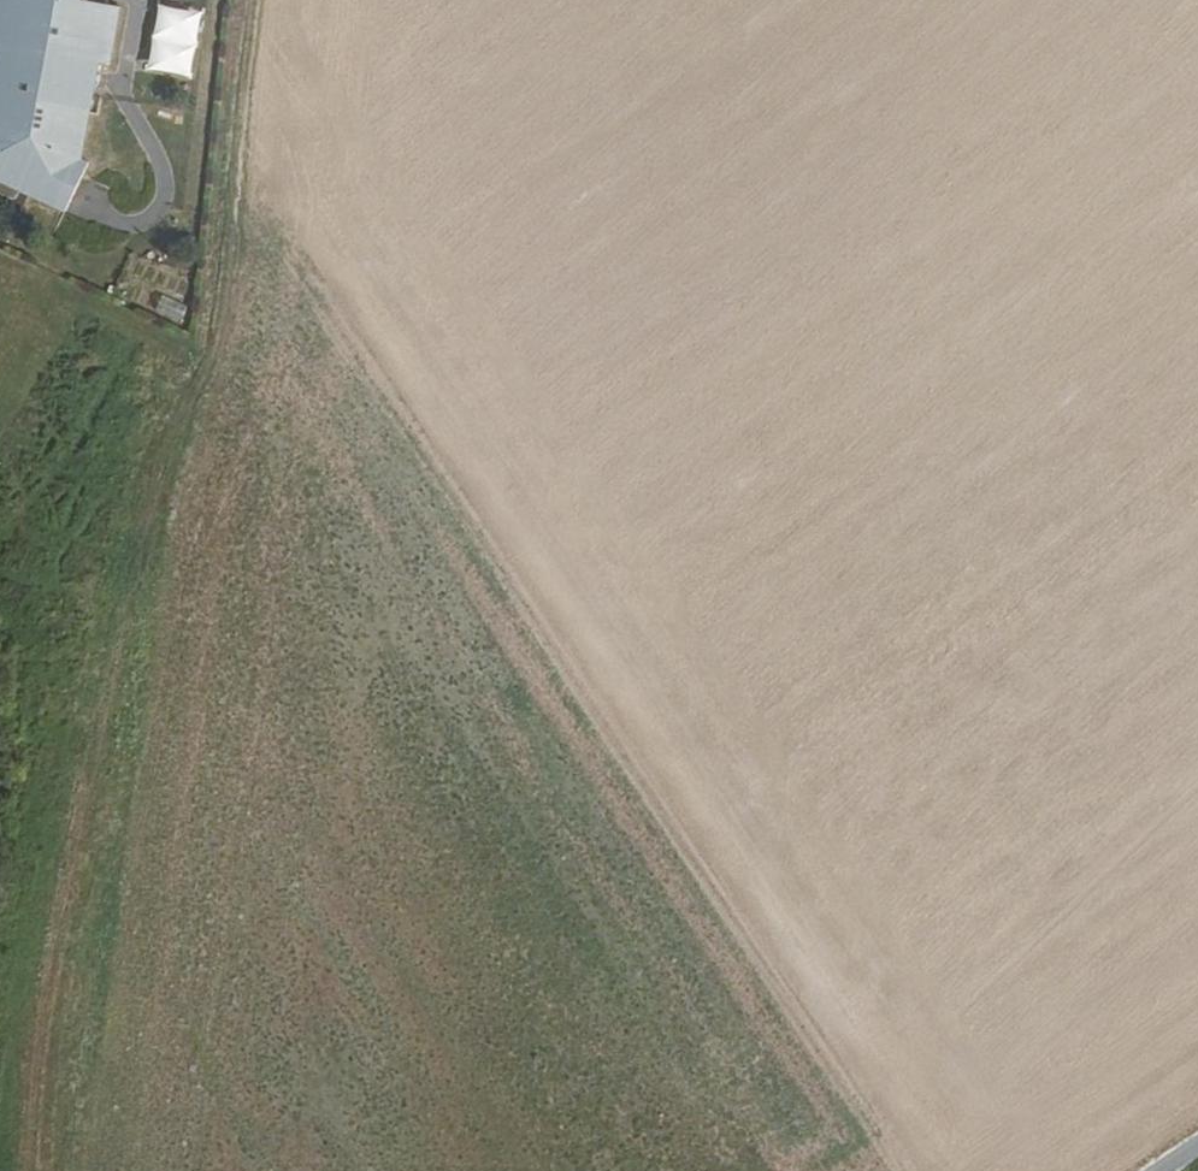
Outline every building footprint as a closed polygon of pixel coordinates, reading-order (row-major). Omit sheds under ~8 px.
[(97,0),(0,0),(0,184),(45,203),(64,157),(56,152),(77,54),(90,56),(101,2),(97,0)]
